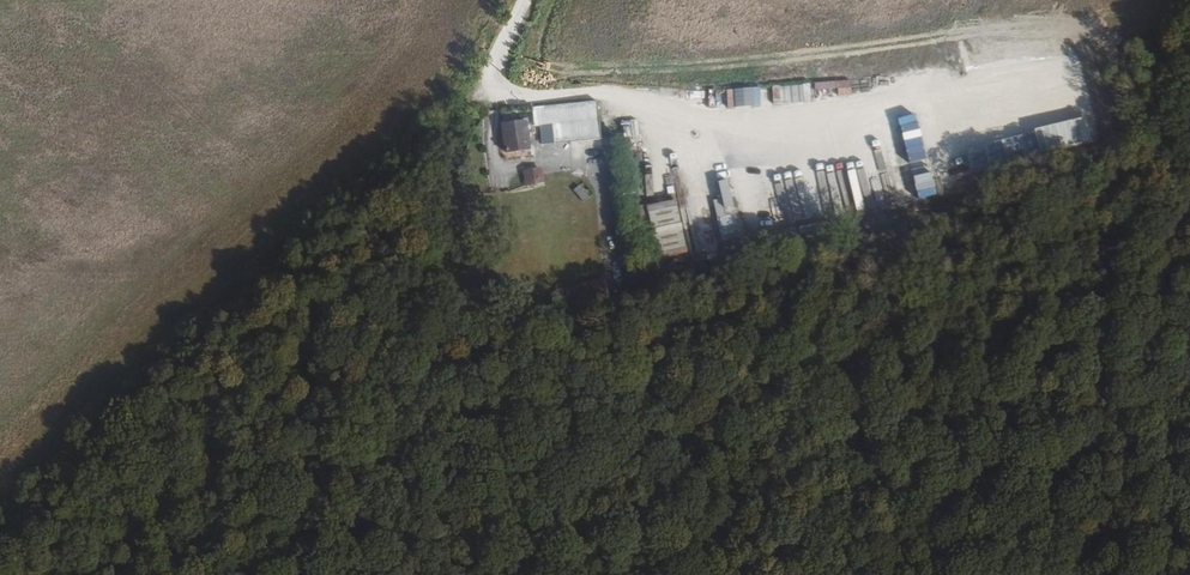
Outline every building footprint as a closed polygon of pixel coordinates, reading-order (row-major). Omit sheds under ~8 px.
[(961,80),(982,79),(981,55),(970,55),(970,58),(960,59),(961,80)] [(553,125),(554,141),(600,138),(598,101),(535,105),(536,126),(553,125)] [(524,140),(522,124),(489,127),(492,159),(519,157),(517,140),(524,140)] [(545,141),(553,141),(553,129),(544,130),(545,141)] [(950,169),(932,172),(935,191),(970,185),(966,163),(949,165),(950,169)] [(523,169),(525,185),(544,183),(543,166),(523,169)] [(579,184),(573,190),(585,203),(591,197),(579,184)] [(676,199),(648,205),(656,240),(684,234),(676,199)] [(671,256),(688,251),(682,232),(678,233),(680,238),(667,242),(671,256)]
